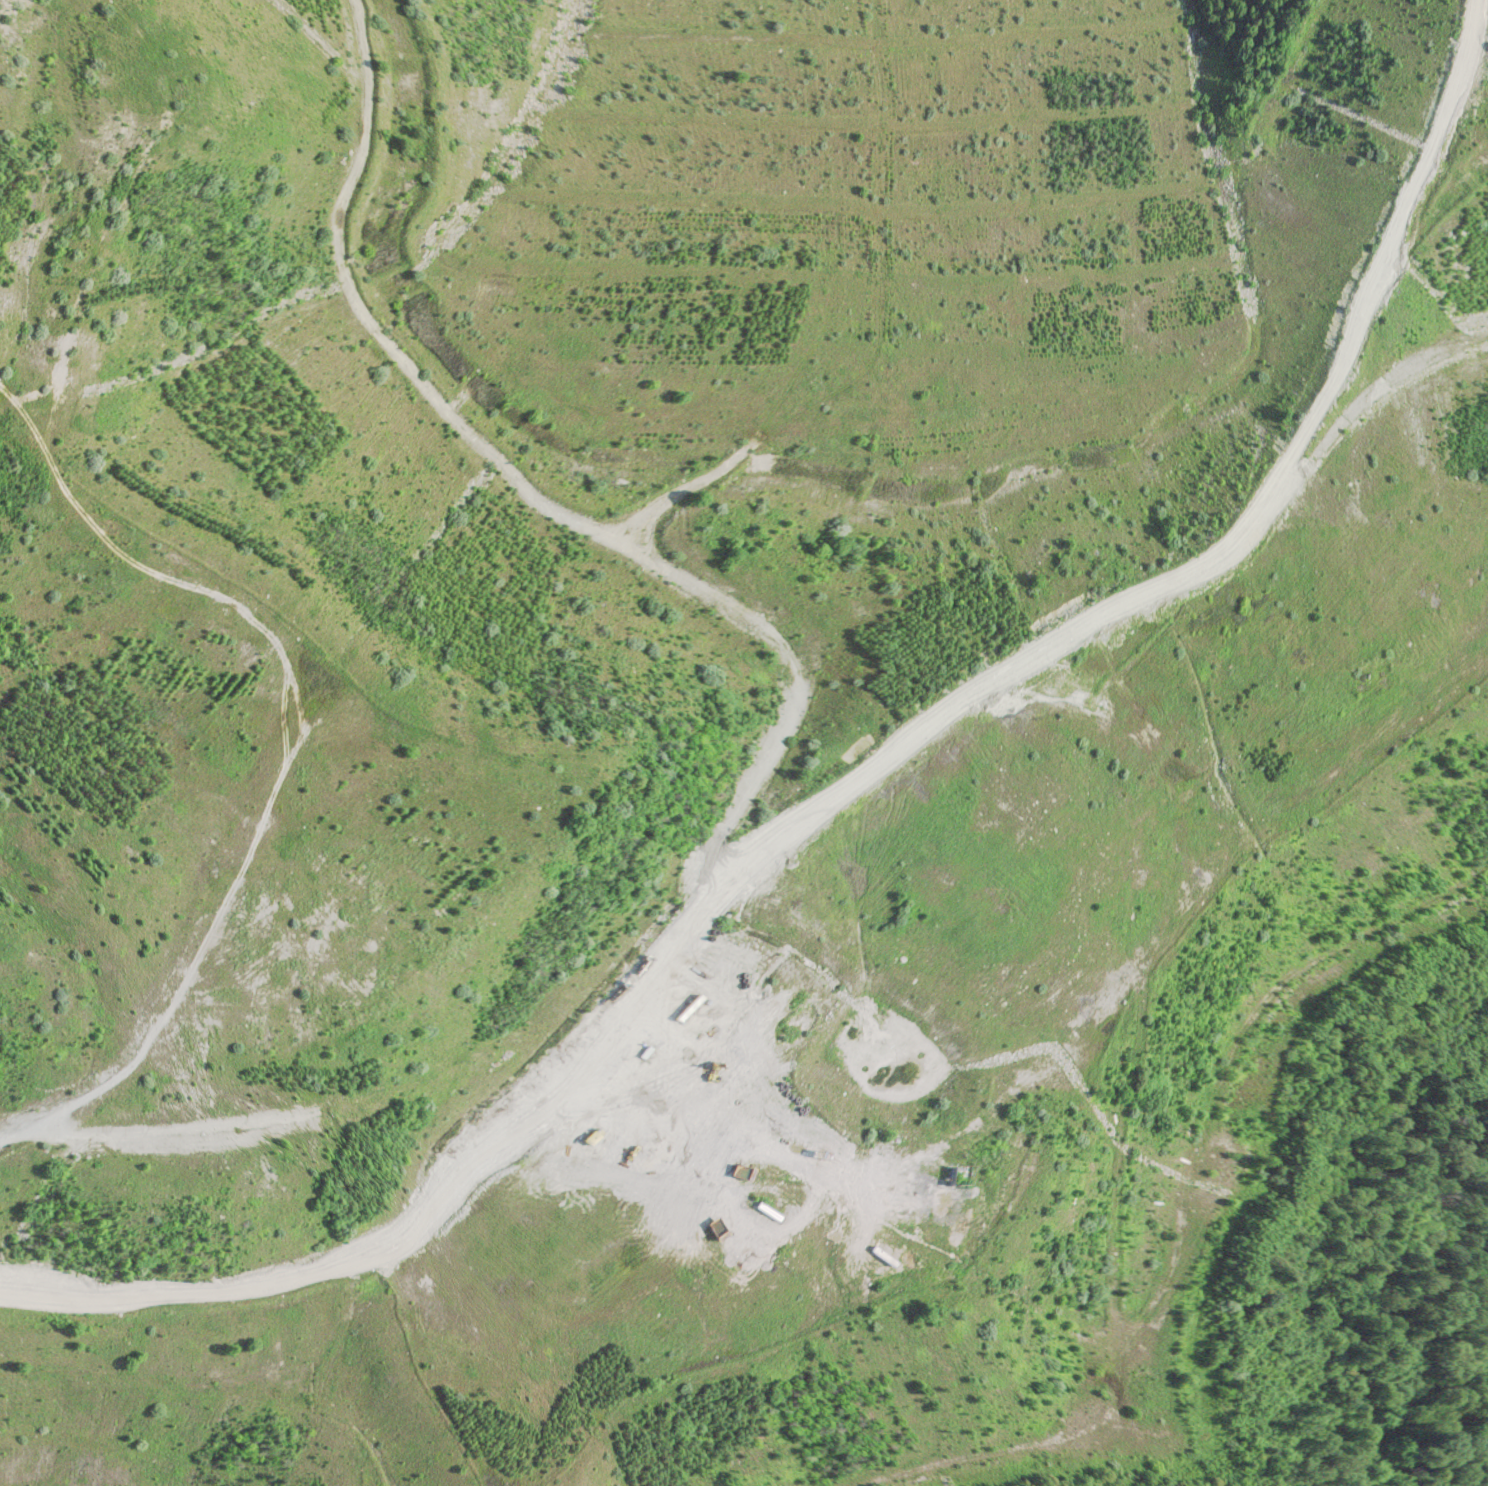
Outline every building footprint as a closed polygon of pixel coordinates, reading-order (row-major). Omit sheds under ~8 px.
[(944,1188),(961,1198),(972,1180),(956,1170),(944,1188)]
